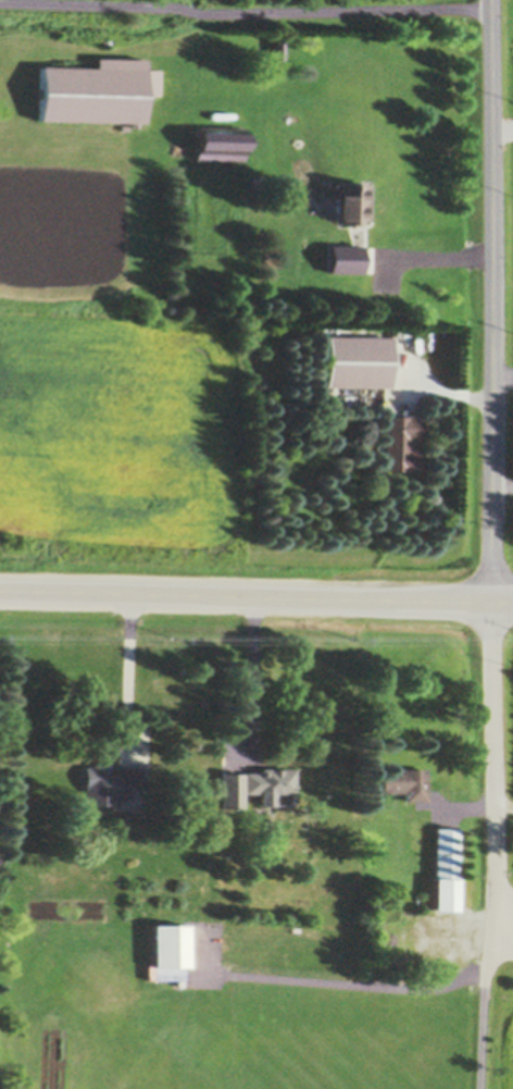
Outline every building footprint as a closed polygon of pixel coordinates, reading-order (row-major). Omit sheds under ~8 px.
[(274,42),(286,42),(286,59),(274,59),(274,42)] [(39,121),(40,66),(96,67),(96,58),(146,59),(146,69),(160,70),(159,95),(145,95),(145,123),(139,123),(138,127),(133,127),(133,123),(39,121)] [(198,126),(247,127),(245,160),(197,159),(197,126),(198,126)] [(336,183),(363,183),(363,186),(367,186),(367,221),(362,221),(362,224),(352,224),(352,225),(346,225),(346,223),(336,224),(336,183)] [(327,246),(362,246),(362,270),(361,270),(361,274),(327,273),(327,246)] [(325,337),(389,338),(388,388),(324,387),(325,337)] [(385,417),(418,418),(417,442),(408,442),(408,448),(417,449),(417,472),(384,472),(385,417)] [(142,766),(142,789),(130,789),(130,801),(120,800),(118,805),(107,806),(86,806),(86,767),(93,767),(93,764),(114,764),(114,766),(142,766)] [(246,774),(261,774),(261,769),(296,770),(295,794),(246,793),(246,774)] [(426,770),(427,803),(404,803),(404,794),(381,794),(381,770),(426,770)] [(222,774),(243,774),(243,809),(222,809),(222,774)] [(458,830),(455,915),(431,914),(434,829),(458,830)] [(188,927),(188,970),(183,970),(183,981),(152,980),(152,927),(188,927)]
